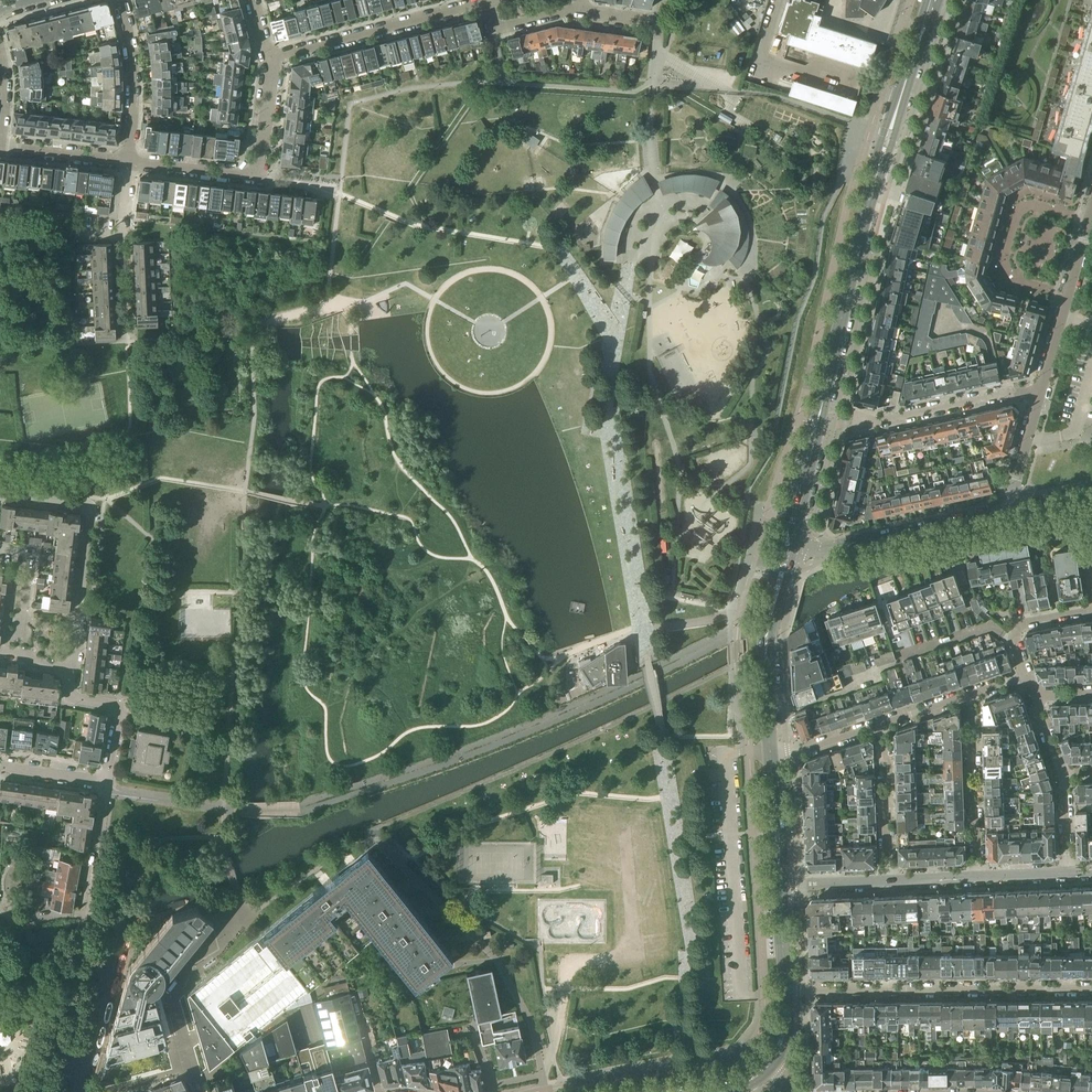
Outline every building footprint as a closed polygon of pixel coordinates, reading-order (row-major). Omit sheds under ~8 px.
[(152,15),(148,0),(135,0),(139,16),(143,15),(146,27),(147,32),(156,29),(154,24),(152,18),(152,15)] [(162,9),(160,0),(148,0),(152,15),(163,12),(162,9)] [(177,16),(173,0),(160,0),(162,9),(174,6),(176,16),(177,16)] [(193,1),(193,0),(173,0),(177,16),(178,19),(179,23),(183,23),(181,15),(180,9),(182,8),(181,4),(186,3),(187,9),(195,7),(193,1)] [(228,11),(240,8),(238,0),(225,0),(227,6),(228,11)] [(281,7),(279,0),(266,3),(268,10),(281,7)] [(318,4),(323,22),(335,19),(330,1),(329,0),(325,0),(317,2),(318,4)] [(330,1),(335,19),(347,16),(342,0),(334,0),(330,1)] [(347,16),(359,13),(355,0),(342,0),(347,16)] [(359,13),(370,10),(367,0),(355,0),(359,13)] [(370,10),(382,7),(380,0),(367,0),(370,10)] [(866,66),(874,42),(817,24),(822,9),(815,7),(816,3),(807,0),(791,0),(781,30),(790,33),(787,41),(789,42),(866,66)] [(872,14),(873,15),(876,10),(879,6),(882,2),(883,0),(845,0),(845,1),(845,7),(845,13),(844,17),(863,17),(865,10),(872,15),(872,14)] [(965,7),(991,15),(992,15),(995,5),(988,3),(985,2),(977,0),(967,0),(965,7)] [(107,42),(117,40),(113,25),(112,19),(108,1),(98,4),(101,15),(94,17),(96,27),(101,25),(103,24),(105,31),(104,31),(107,42)] [(101,15),(98,4),(78,9),(83,29),(84,32),(96,29),(96,27),(94,17),(101,15)] [(318,4),(306,7),(311,26),(323,22),(318,4)] [(303,27),(311,26),(306,7),(293,11),(294,15),(299,30),(300,33),(304,32),(303,27)] [(965,7),(962,16),(979,21),(981,17),(989,19),(991,15),(965,7)] [(211,20),(212,24),(242,16),(240,8),(228,11),(220,13),(216,14),(212,15),(213,19),(211,20)] [(83,29),(78,9),(67,12),(69,23),(62,25),(65,34),(65,37),(73,35),(72,32),(83,29)] [(69,23),(67,12),(47,17),(53,37),(65,34),(62,25),(69,23)] [(294,15),(284,18),(288,36),(300,33),(299,30),(294,15)] [(223,27),(224,31),(245,25),(242,16),(212,24),(213,29),(223,27)] [(962,16),(960,25),(985,33),(988,24),(979,21),(962,16)] [(47,17),(29,22),(32,33),(39,31),(41,40),(53,37),(47,17)] [(288,36),(284,18),(278,19),(271,21),(276,39),(288,36)] [(729,23),(737,34),(744,29),(736,18),(729,23)] [(1077,61),(1091,65),(1091,19),(1090,18),(1087,25),(1090,26),(1087,38),(1085,37),(1083,42),(1085,42),(1082,54),(1079,53),(1079,56),(1077,55),(1075,60),(1077,61)] [(469,42),(474,40),(476,48),(482,46),(480,39),(476,19),(470,21),(469,20),(466,21),(465,22),(464,22),(469,42)] [(751,26),(746,19),(742,23),(747,30),(751,26)] [(186,31),(194,30),(194,29),(193,22),(191,23),(191,20),(185,22),(186,31)] [(166,21),(156,24),(154,24),(156,29),(160,28),(167,26),(166,21)] [(32,33),(29,22),(17,25),(22,45),(23,45),(34,42),(35,45),(42,43),(41,40),(39,31),(32,33)] [(464,22),(453,25),(458,45),(469,42),(464,22)] [(18,65),(19,65),(28,63),(26,57),(23,45),(22,45),(17,25),(5,28),(10,48),(15,47),(18,65)] [(224,31),(227,42),(248,36),(245,25),(224,31)] [(453,25),(442,28),(447,48),(458,45),(453,25)] [(960,25),(957,34),(974,40),(975,35),(984,38),(985,33),(960,25)] [(160,28),(156,29),(147,32),(148,41),(176,37),(175,35),(177,34),(176,31),(170,26),(160,28)] [(556,26),(546,29),(550,47),(558,45),(558,44),(562,45),(565,27),(556,26)] [(575,28),(565,27),(562,45),(560,62),(564,63),(566,51),(567,47),(572,48),(572,46),(575,28)] [(442,28),(430,31),(435,51),(447,48),(442,28)] [(584,30),(575,28),(572,46),(577,47),(576,55),(577,55),(576,60),(580,60),(581,54),(584,30)] [(546,29),(537,31),(543,57),(548,55),(546,48),(550,47),(546,29)] [(594,31),(584,30),(581,54),(586,55),(587,48),(592,48),(594,31)] [(430,31),(419,34),(424,54),(425,57),(436,54),(435,51),(430,31)] [(537,31),(527,34),(531,52),(537,51),(539,58),(543,57),(537,31)] [(604,32),(594,31),(592,48),(597,49),(596,58),(596,62),(600,63),(604,32)] [(614,34),(604,32),(600,63),(604,64),(605,59),(606,51),(612,51),(614,34)] [(413,36),(408,37),(413,56),(413,57),(424,54),(419,34),(417,34),(416,34),(413,34),(413,36)] [(518,36),(524,61),(528,60),(528,57),(532,56),(531,52),(527,34),(518,36)] [(624,35),(614,34),(612,51),(617,52),(616,60),(620,61),(624,35)] [(957,34),(953,48),(973,54),(985,58),(987,52),(980,50),(982,42),(974,40),(957,34)] [(641,38),(624,35),(620,61),(625,62),(626,53),(632,54),(632,53),(637,55),(641,38)] [(227,42),(229,51),(249,52),(250,49),(251,48),(248,36),(227,42)] [(520,62),(524,61),(518,36),(508,38),(512,56),(517,54),(519,61),(520,62)] [(176,43),(176,37),(148,41),(150,51),(181,47),(180,42),(176,43)] [(403,38),(396,40),(401,59),(403,65),(414,62),(413,57),(413,56),(408,37),(403,38)] [(994,46),(1001,48),(1004,39),(997,37),(994,46)] [(89,57),(118,52),(117,40),(107,42),(98,44),(100,50),(88,52),(89,57)] [(396,40),(385,43),(390,62),(401,59),(396,40)] [(385,43),(374,46),(379,65),(390,62),(385,43)] [(69,52),(70,52),(78,50),(77,44),(68,46),(69,52)] [(374,46),(363,49),(368,68),(379,65),(374,46)] [(181,51),(181,47),(150,51),(151,59),(172,58),(171,53),(181,51)] [(951,55),(950,59),(969,65),(973,54),(953,48),(952,48),(953,49),(952,50),(951,54),(951,55)] [(363,49),(351,52),(356,71),(368,68),(363,49)] [(787,50),(784,57),(804,63),(808,51),(802,49),(800,54),(787,50)] [(223,61),(223,62),(243,65),(248,65),(249,52),(229,51),(224,51),(223,61)] [(102,65),(120,62),(118,52),(89,57),(90,62),(101,60),(102,64),(102,65)] [(201,52),(194,52),(194,61),(203,61),(203,52),(202,52),(201,52)] [(351,52),(340,55),(345,74),(356,71),(351,52)] [(58,63),(66,63),(66,62),(66,53),(57,55),(58,63)] [(340,55),(329,57),(333,77),(345,74),(340,55)] [(329,57),(318,60),(323,80),(333,77),(329,57)] [(172,62),(172,58),(151,59),(152,68),(183,67),(182,62),(172,62)] [(537,70),(547,71),(544,59),(540,60),(541,66),(540,66),(539,63),(535,64),(537,70)] [(946,69),(966,76),(969,65),(950,59),(949,63),(948,63),(946,67),(947,69),(946,69)] [(987,70),(995,73),(999,62),(991,59),(987,70)] [(20,72),(21,76),(43,73),(42,68),(42,67),(39,67),(38,60),(28,63),(19,65),(19,66),(18,67),(18,71),(20,72)] [(318,60),(292,67),(310,84),(310,83),(311,86),(324,83),(323,80),(318,60)] [(243,65),(223,62),(218,61),(216,73),(219,74),(242,76),(243,65)] [(1065,104),(1091,111),(1091,65),(1077,61),(1075,68),(1078,69),(1074,81),(1072,80),(1071,85),(1073,85),(1070,97),(1067,96),(1065,104)] [(91,76),(121,74),(120,63),(120,62),(102,65),(102,64),(91,65),(91,76)] [(183,71),(183,67),(152,68),(152,77),(173,76),(173,72),(183,71)] [(292,67),(289,93),(309,96),(310,84),(292,67)] [(67,75),(67,78),(75,77),(74,69),(72,69),(66,70),(67,75)] [(944,77),(943,80),(962,87),(966,76),(946,69),(945,70),(946,71),(945,72),(944,76),(944,77)] [(21,86),(22,87),(44,86),(44,79),(43,77),(48,77),(48,72),(43,73),(21,76),(21,80),(19,81),(20,85),(21,86)] [(103,86),(121,85),(121,74),(91,76),(92,81),(92,86),(103,86)] [(214,85),(221,86),(240,88),(242,76),(219,74),(218,80),(215,79),(214,85)] [(177,76),(173,76),(152,77),(152,85),(183,86),(183,82),(177,82),(177,76)] [(855,99),(793,80),(788,94),(851,114),(856,100),(855,99)] [(939,91),(959,98),(962,87),(943,80),(942,84),(941,85),(939,89),(940,90),(939,91)] [(360,85),(359,84),(352,85),(353,92),(361,90),(360,85)] [(92,96),(121,97),(121,85),(103,86),(92,86),(92,91),(91,95),(92,96)] [(187,86),(183,86),(152,85),(152,95),(173,96),(173,91),(187,91),(187,86)] [(21,96),(21,97),(27,98),(32,98),(40,99),(41,92),(44,92),(49,92),(49,86),(44,86),(22,87),(22,89),(22,90),(20,91),(20,95),(21,96)] [(221,86),(219,97),(239,99),(240,88),(221,86)] [(326,95),(327,99),(335,96),(338,96),(337,90),(326,93),(326,95)] [(939,91),(932,111),(957,119),(960,111),(957,110),(960,98),(959,98),(939,91)] [(289,93),(287,105),(307,108),(313,108),(315,96),(309,96),(289,93)] [(91,105),(94,106),(99,106),(103,107),(110,108),(121,109),(121,97),(92,96),(91,95),(91,105)] [(173,101),(173,96),(152,95),(152,104),(187,107),(194,107),(194,106),(194,102),(173,101)] [(12,132),(23,133),(25,113),(26,113),(26,108),(26,105),(27,98),(21,97),(20,97),(19,107),(19,112),(14,112),(12,132)] [(219,97),(218,108),(238,111),(239,99),(219,97)] [(187,111),(187,107),(152,104),(152,113),(160,114),(165,114),(172,115),(172,110),(187,111)] [(1064,168),(1058,191),(1057,191),(1073,196),(1078,180),(1075,179),(1076,175),(1077,170),(1080,171),(1089,141),(1087,140),(1088,133),(1090,127),(1091,128),(1091,111),(1065,104),(1063,111),(1065,112),(1062,124),(1060,123),(1059,127),(1061,128),(1057,140),(1055,139),(1053,147),(1069,152),(1064,168)] [(307,108),(287,105),(286,116),(306,119),(312,120),(313,108),(307,108)] [(108,123),(106,143),(117,144),(120,123),(120,117),(121,109),(110,108),(109,116),(115,117),(115,124),(108,123)] [(238,111),(218,108),(217,120),(218,121),(222,121),(229,122),(236,123),(238,111)] [(1038,117),(1038,119),(1043,121),(1046,112),(1040,110),(1038,117)] [(932,111),(929,120),(948,127),(950,122),(958,124),(959,123),(960,120),(957,119),(932,111)] [(23,133),(35,134),(37,114),(26,113),(25,113),(23,133)] [(35,134),(47,136),(49,116),(37,114),(35,134)] [(47,136),(58,137),(61,117),(49,116),(47,136)] [(286,116),(285,128),(305,131),(310,131),(312,120),(306,119),(286,116)] [(58,137),(70,139),(73,119),(61,117),(58,137)] [(70,139),(82,140),(84,128),(85,120),(73,119),(70,139)] [(1038,119),(1035,130),(1040,131),(1043,123),(1043,121),(1038,119)] [(84,140),(94,142),(97,122),(92,121),(85,120),(84,128),(82,140),(84,140)] [(481,120),(479,122),(471,127),(477,136),(487,130),(481,120)] [(929,120),(926,130),(954,139),(955,134),(947,132),(948,127),(929,120)] [(94,142),(106,143),(108,123),(97,122),(94,142)] [(147,148),(156,149),(157,130),(158,125),(146,124),(146,129),(144,143),(148,144),(147,148)] [(285,128),(283,140),(303,143),(305,131),(285,128)] [(989,133),(992,138),(996,139),(998,131),(990,129),(989,133)] [(156,149),(168,150),(170,131),(157,130),(156,149)] [(926,130),(923,140),(951,149),(954,139),(926,130)] [(168,150),(179,152),(182,133),(170,131),(168,150)] [(213,156),(225,157),(227,138),(227,134),(228,133),(216,132),(215,137),(213,156)] [(179,152),(190,153),(192,134),(182,133),(179,152)] [(979,133),(977,140),(984,143),(988,140),(986,136),(979,133)] [(190,153),(202,154),(204,135),(192,134),(190,153)] [(227,138),(225,157),(233,158),(233,154),(237,154),(239,141),(240,135),(233,135),(227,134),(227,138)] [(202,154),(213,156),(215,137),(204,135),(202,154)] [(526,142),(530,145),(533,147),(536,143),(538,140),(531,135),(528,139),(526,142)] [(1032,141),(1024,138),(1022,145),(1030,147),(1032,141)] [(282,152),(302,154),(306,155),(308,143),(303,143),(283,140),(282,152)] [(923,140),(920,150),(947,159),(949,160),(951,155),(953,149),(951,149),(923,140)] [(742,157),(754,159),(756,146),(745,144),(742,157)] [(917,159),(913,169),(941,178),(943,173),(946,163),(947,159),(920,150),(917,159)] [(302,154),(282,152),(280,164),(300,166),(302,154)] [(1026,182),(1027,182),(1024,157),(1007,166),(1018,186),(1020,185),(1021,187),(1025,184),(1024,183),(1026,182)] [(1034,184),(1035,184),(1042,162),(1024,157),(1027,182),(1029,182),(1028,184),(1033,185),(1034,184)] [(956,166),(963,169),(965,162),(959,160),(956,166)] [(1007,193),(1009,192),(1010,193),(1014,191),(1013,189),(1015,188),(1000,160),(989,167),(991,170),(984,174),(987,177),(1007,193)] [(15,186),(16,182),(18,163),(6,162),(4,181),(3,187),(15,188),(15,186)] [(1042,186),(1047,187),(1053,165),(1042,162),(1035,184),(1037,185),(1036,186),(1041,188),(1042,186)] [(30,165),(18,163),(16,182),(15,186),(27,188),(30,165)] [(42,166),(30,165),(27,188),(39,189),(40,185),(42,166)] [(1057,190),(1058,191),(1064,168),(1053,165),(1047,187),(1051,189),(1051,191),(1056,192),(1057,190)] [(54,168),(42,166),(40,185),(52,187),(54,168)] [(65,169),(54,168),(52,187),(63,188),(65,169)] [(65,169),(63,188),(63,192),(75,193),(75,189),(78,171),(65,169)] [(913,169),(910,179),(938,188),(941,178),(913,169)] [(78,171),(75,189),(75,193),(83,194),(84,190),(86,191),(88,172),(84,171),(78,171)] [(101,173),(88,172),(86,191),(99,192),(101,173)] [(101,173),(99,192),(99,197),(111,198),(113,179),(109,179),(110,174),(101,173)] [(662,194),(673,191),(682,190),(692,191),(699,193),(709,198),(719,180),(707,175),(695,174),(681,174),(671,176),(660,180),(657,182),(662,194)] [(621,230),(626,219),(634,208),(643,199),(653,193),(643,175),(641,176),(630,186),(619,198),(612,211),(607,225),(603,242),(603,251),(603,256),(604,260),(616,260),(617,244),(621,230)] [(665,181),(668,190),(673,189),(683,188),(692,189),(701,191),(705,193),(712,180),(706,178),(694,176),(683,176),(671,179),(665,181)] [(987,177),(982,195),(1004,201),(1005,200),(1006,201),(1008,196),(1006,195),(1007,193),(987,177)] [(145,199),(149,199),(152,179),(140,178),(137,202),(145,203),(145,199)] [(149,199),(161,201),(163,181),(152,179),(149,199)] [(910,179),(907,188),(935,197),(938,188),(910,179)] [(606,245),(614,247),(615,244),(618,230),(624,218),(631,207),(640,198),(649,193),(641,180),(631,188),(622,199),(614,213),(609,227),(606,245)] [(161,201),(173,202),(175,182),(163,181),(161,201)] [(964,181),(961,189),(968,191),(970,183),(964,181)] [(173,202),(184,203),(187,184),(175,182),(173,202)] [(196,205),(199,185),(187,184),(184,203),(184,204),(184,209),(195,210),(196,205)] [(196,205),(208,206),(210,186),(199,185),(196,205)] [(208,206),(220,208),(222,188),(210,186),(208,206)] [(220,208),(231,209),(234,189),(222,188),(220,208)] [(902,202),(942,212),(946,200),(945,200),(943,199),(935,197),(907,188),(902,202)] [(231,209),(243,210),(245,190),(234,189),(231,209)] [(710,264),(716,263),(721,262),(723,260),(727,257),(737,269),(744,259),(747,251),(749,240),(749,231),(747,222),(743,213),(737,203),(730,196),(723,191),(720,189),(708,204),(713,208),(696,224),(699,230),(705,232),(709,235),(711,241),(712,246),(710,250),(708,253),(704,255),(700,257),(702,261),(705,263),(710,264)] [(968,191),(961,189),(959,197),(965,199),(968,191)] [(243,210),(255,212),(257,192),(245,190),(243,210)] [(266,218),(267,213),(269,193),(257,192),(255,212),(254,217),(266,218)] [(709,260),(709,259),(714,259),(714,260),(715,260),(715,259),(721,257),(721,258),(722,257),(721,257),(728,251),(740,261),(743,253),(745,246),(746,238),(746,229),(744,221),(740,213),(735,205),(729,198),(721,192),(711,204),(717,208),(705,218),(709,224),(710,229),(709,233),(712,238),(713,243),(713,249),(712,249),(710,254),(705,258),(705,259),(706,258),(709,259),(709,260)] [(281,195),(280,195),(269,193),(267,213),(266,218),(278,220),(279,215),(281,195)] [(279,215),(290,216),(292,196),(281,195),(279,215)] [(982,195),(979,207),(1001,213),(1001,212),(1003,213),(1005,206),(1003,206),(1004,201),(982,195)] [(290,216),(302,217),(304,197),(292,196),(290,216)] [(304,197),(302,217),(310,218),(309,221),(313,222),(313,219),(314,219),(316,199),(304,197)] [(891,238),(891,240),(913,245),(919,246),(929,249),(932,236),(938,212),(942,213),(942,212),(902,202),(902,204),(900,211),(899,212),(899,213),(898,216),(897,217),(898,217),(895,226),(894,226),(895,227),(894,230),(893,230),(893,231),(894,231),(893,231),(893,234),(891,238)] [(956,205),(954,213),(960,215),(962,207),(956,205)] [(97,206),(97,213),(108,214),(109,208),(97,206)] [(136,207),(135,217),(147,219),(148,208),(136,207)] [(979,207),(975,219),(997,226),(999,221),(1001,221),(1002,215),(1001,215),(1001,213),(979,207)] [(960,215),(954,213),(951,221),(958,223),(960,215)] [(975,219),(972,231),(994,238),(994,236),(996,237),(998,231),(996,230),(997,226),(975,219)] [(949,229),(946,237),(952,239),(955,231),(949,229)] [(972,231),(968,243),(991,250),(992,245),(994,246),(995,240),(994,239),(994,238),(972,231)] [(682,262),(693,245),(681,237),(670,254),(682,262)] [(952,239),(946,237),(944,245),(950,247),(952,239)] [(890,252),(910,256),(916,258),(919,246),(913,245),(891,240),(891,241),(892,241),(891,246),(889,246),(889,250),(890,252)] [(133,247),(134,255),(154,254),(154,241),(133,242),(133,247)] [(77,255),(77,258),(84,257),(112,256),(111,243),(91,244),(91,254),(77,255)] [(965,256),(969,257),(987,262),(987,260),(989,261),(991,255),(989,254),(991,250),(968,243),(965,256)] [(888,259),(887,264),(908,269),(910,256),(890,252),(889,253),(888,254),(887,258),(888,259)] [(134,262),(134,267),(169,265),(169,262),(155,263),(154,254),(134,255),(134,262)] [(91,260),(92,269),(112,268),(112,256),(84,257),(77,258),(77,260),(91,260)] [(961,267),(958,269),(959,275),(959,276),(966,275),(984,272),(985,269),(987,269),(988,264),(987,263),(987,262),(969,257),(969,258),(966,268),(961,267)] [(929,271),(929,273),(944,276),(940,270),(942,263),(939,262),(932,261),(929,271)] [(942,263),(940,270),(944,276),(945,277),(947,277),(959,275),(958,269),(955,270),(949,271),(946,268),(947,264),(942,263)] [(885,275),(905,280),(908,269),(887,264),(886,269),(884,269),(884,273),(885,275)] [(134,271),(135,279),(155,278),(155,268),(170,268),(169,265),(134,267),(135,271),(134,271)] [(78,279),(78,282),(113,279),(112,268),(92,269),(92,278),(78,279)] [(970,283),(976,291),(990,282),(990,281),(991,280),(988,276),(986,276),(984,273),(984,272),(966,275),(967,280),(969,284),(970,283)] [(951,307),(952,308),(960,321),(973,323),(962,305),(945,278),(944,276),(929,273),(924,295),(911,353),(913,355),(970,342),(973,343),(979,346),(986,348),(987,348),(984,342),(981,338),(966,332),(960,333),(960,332),(933,338),(928,335),(933,312),(934,312),(937,299),(946,301),(945,306),(951,307)] [(883,282),(882,286),(903,291),(905,280),(885,275),(884,277),(883,277),(882,281),(883,282)] [(135,286),(135,291),(171,289),(170,286),(156,287),(155,278),(135,279),(135,286)] [(93,283),(93,293),(113,291),(113,279),(78,282),(78,284),(93,283)] [(982,304),(987,307),(996,291),(994,288),(995,287),(992,283),(991,283),(990,282),(976,291),(981,299),(979,300),(982,304)] [(880,297),(879,298),(900,302),(903,291),(882,286),(881,292),(879,292),(878,296),(880,297)] [(136,295),(136,303),(157,302),(156,292),(171,292),(171,289),(135,291),(136,295)] [(79,303),(79,305),(84,305),(114,303),(113,291),(93,293),(93,302),(84,302),(79,303)] [(990,309),(1002,311),(1002,312),(1006,294),(1005,292),(1001,291),(1000,292),(996,291),(987,307),(990,309)] [(1002,312),(1002,311),(1000,318),(1002,318),(1004,318),(1004,319),(1005,320),(1003,325),(1008,326),(1009,320),(1011,314),(1012,309),(1015,310),(1017,302),(1018,296),(1006,294),(1002,312)] [(878,305),(877,309),(897,314),(900,302),(879,298),(879,299),(878,300),(877,304),(878,305)] [(1028,300),(1025,312),(1043,317),(1045,318),(1048,306),(1038,303),(1037,301),(1033,300),(1032,301),(1028,300)] [(136,303),(137,315),(172,313),(172,310),(157,311),(157,302),(136,303)] [(94,307),(94,316),(115,315),(114,303),(84,305),(79,305),(79,308),(94,307)] [(874,315),(873,321),(895,326),(897,314),(877,309),(876,315),(874,315)] [(354,329),(358,334),(358,333),(342,312),(301,326),(301,327),(341,313),(348,322),(354,329)] [(1025,312),(1022,324),(1041,329),(1041,328),(1042,327),(1043,323),(1042,322),(1043,317),(1025,312)] [(172,313),(137,315),(137,327),(158,326),(157,316),(172,315),(172,313)] [(477,318),(475,320),(476,322),(478,319),(481,317),(484,316),(486,315),(490,315),(493,316),(495,317),(499,319),(500,320),(501,321),(503,319),(501,317),(498,315),(495,314),(491,313),(487,313),(484,314),(480,315),(477,318)] [(80,326),(80,329),(115,327),(115,315),(94,316),(95,326),(80,326)] [(873,328),(872,333),(892,337),(895,326),(873,321),(872,327),(873,328)] [(474,325),(472,324),(471,329),(471,333),(472,337),(475,342),(477,344),(481,347),(485,348),(490,349),(495,348),(501,344),(505,340),(507,335),(507,330),(506,327),(505,323),(504,324),(504,326),(505,329),(505,333),(504,336),(503,339),(501,341),(498,344),(495,346),(491,347),(488,347),(485,346),(481,345),(479,344),(477,342),(476,340),(475,338),(474,335),(473,332),(473,329),(474,325)] [(1022,324),(1018,335),(1037,340),(1038,335),(1040,335),(1041,331),(1040,329),(1041,329),(1022,324)] [(115,327),(80,329),(80,332),(95,331),(95,341),(116,340),(115,327)] [(1091,333),(1081,330),(1078,341),(1089,344),(1091,334),(1091,333)] [(870,343),(869,344),(890,349),(892,337),(872,333),(871,338),(869,338),(868,342),(870,343)] [(1013,346),(1015,346),(1035,351),(1034,351),(1036,350),(1037,346),(1036,345),(1037,340),(1018,335),(1017,339),(1015,339),(1013,346)] [(973,343),(978,363),(983,383),(987,382),(989,383),(995,382),(991,362),(985,364),(983,352),(981,352),(979,346),(973,343)] [(868,351),(867,356),(887,360),(890,349),(869,344),(869,345),(868,346),(867,350),(868,351)] [(1006,356),(1012,358),(1031,363),(1032,358),(1034,358),(1035,353),(1034,352),(1035,352),(1035,351),(1015,346),(1013,346),(1009,344),(1006,356)] [(864,366),(864,367),(885,371),(887,360),(867,356),(866,361),(864,361),(863,365),(864,366)] [(1031,363),(1012,358),(1011,362),(1009,365),(1008,365),(1008,366),(1002,367),(1004,379),(1012,377),(1012,378),(1029,374),(1031,368),(1030,367),(1031,363)] [(966,361),(967,366),(972,385),(976,385),(977,386),(981,385),(982,383),(983,383),(978,363),(972,365),(971,360),(966,361)] [(994,362),(991,362),(995,382),(999,381),(1001,381),(1000,375),(997,362),(996,361),(994,362)] [(933,368),(934,373),(938,393),(939,393),(941,394),(945,393),(945,391),(949,390),(945,371),(944,366),(933,368)] [(967,366),(956,368),(961,388),(963,389),(967,388),(968,386),(972,385),(967,366)] [(863,374),(862,378),(882,383),(885,371),(864,367),(864,368),(863,369),(862,373),(863,374)] [(956,368),(945,371),(949,390),(954,390),(955,391),(959,390),(960,388),(961,388),(956,368)] [(934,373),(923,375),(927,395),(931,394),(933,396),(937,395),(937,393),(938,393),(934,373)] [(898,374),(895,385),(902,387),(904,376),(898,374)] [(923,375),(912,378),(916,398),(917,398),(919,399),(922,398),(923,396),(927,395),(923,375)] [(860,380),(858,390),(880,395),(882,383),(862,378),(862,379),(860,380)] [(916,398),(912,378),(911,378),(911,379),(908,380),(907,379),(906,379),(905,381),(900,402),(900,403),(915,400),(915,398),(916,398)] [(880,395),(858,390),(855,403),(877,408),(880,395)] [(901,391),(894,390),(893,397),(891,397),(890,404),(890,405),(898,403),(901,391)] [(998,419),(1018,414),(1019,412),(1014,406),(1013,406),(1013,405),(978,413),(981,430),(986,429),(985,422),(998,419)] [(982,434),(981,430),(978,413),(966,415),(971,435),(975,434),(975,436),(982,434)] [(996,427),(997,431),(1015,426),(1018,416),(1018,415),(1018,414),(998,419),(999,426),(996,427)] [(956,419),(955,419),(960,441),(961,441),(961,443),(972,440),(971,435),(966,415),(967,416),(962,417),(960,417),(957,417),(956,419)] [(953,442),(960,441),(955,419),(954,418),(950,419),(949,420),(945,421),(949,439),(952,438),(953,442)] [(945,440),(949,439),(945,421),(940,422),(938,421),(935,422),(934,424),(933,424),(938,445),(945,444),(945,440)] [(931,447),(938,445),(933,424),(931,423),(928,424),(927,425),(922,426),(926,444),(930,443),(931,447)] [(922,445),(926,444),(922,426),(917,427),(916,426),(913,427),(912,428),(911,428),(916,450),(923,449),(922,445)] [(992,439),(993,443),(1011,438),(1015,426),(997,431),(990,432),(991,439),(992,439)] [(908,452),(916,450),(911,428),(910,429),(909,428),(906,429),(905,430),(900,431),(904,449),(907,448),(908,452)] [(900,450),(904,449),(900,431),(895,432),(893,431),(890,432),(889,433),(893,455),(901,453),(900,450)] [(886,457),(893,455),(889,433),(888,434),(887,433),(883,433),(882,435),(877,436),(881,454),(885,453),(886,457)] [(848,441),(846,449),(866,453),(868,442),(870,442),(871,447),(877,446),(875,435),(848,441)] [(1011,438),(993,443),(988,444),(985,445),(981,445),(985,462),(986,462),(993,461),(991,455),(1008,451),(1011,438)] [(842,461),(844,462),(863,466),(866,453),(846,449),(845,449),(842,461)] [(981,459),(975,460),(982,493),(986,492),(988,493),(992,492),(992,491),(993,491),(992,490),(995,490),(992,474),(989,475),(987,465),(986,465),(984,464),(984,461),(981,459)] [(968,473),(969,479),(973,497),(977,496),(978,494),(982,493),(975,460),(970,461),(972,472),(968,473)] [(841,472),(841,473),(860,477),(863,466),(844,462),(843,466),(841,467),(840,471),(841,472)] [(957,471),(963,497),(967,496),(969,498),(973,497),(969,479),(964,480),(963,474),(962,470),(957,471)] [(956,476),(949,478),(950,483),(949,483),(953,501),(958,500),(959,498),(963,497),(958,476),(957,471),(955,473),(956,476)] [(840,480),(839,485),(858,489),(860,477),(841,473),(841,474),(840,475),(839,479),(840,480)] [(935,486),(930,487),(934,505),(938,504),(940,502),(943,502),(937,475),(937,474),(933,475),(935,486)] [(941,474),(937,475),(943,502),(947,501),(949,502),(953,501),(949,483),(945,484),(944,479),(942,480),(941,474)] [(915,491),(910,492),(914,510),(919,508),(920,507),(924,506),(919,484),(918,480),(914,481),(915,485),(914,485),(915,491)] [(883,492),(881,481),(877,482),(880,493),(885,514),(889,513),(891,514),(895,514),(891,496),(886,497),(885,491),(884,491),(883,492)] [(899,484),(900,489),(904,510),(908,509),(910,510),(914,510),(910,492),(906,493),(905,487),(904,487),(903,483),(899,484)] [(924,483),(919,484),(924,506),(928,505),(930,506),(934,505),(930,487),(926,488),(924,483)] [(896,495),(891,496),(895,514),(899,513),(901,511),(904,510),(900,489),(899,484),(894,485),(896,495)] [(836,496),(836,497),(855,501),(858,489),(839,485),(838,490),(836,490),(835,494),(836,496)] [(885,514),(880,493),(875,494),(876,499),(871,500),(872,504),(875,516),(876,518),(880,517),(881,515),(885,514)] [(835,504),(834,508),(852,512),(853,507),(855,501),(836,497),(836,498),(834,498),(833,502),(835,504)] [(872,504),(867,505),(865,516),(866,518),(875,516),(872,504)] [(12,527),(14,507),(2,506),(0,523),(0,526),(12,527)] [(12,527),(24,529),(26,508),(14,507),(12,527)] [(24,529),(36,530),(38,510),(26,508),(24,529)] [(852,512),(834,508),(832,508),(830,517),(831,517),(830,524),(834,527),(839,526),(839,522),(845,523),(845,521),(850,522),(852,512)] [(36,530),(47,532),(50,511),(38,510),(36,530)] [(58,533),(56,549),(76,551),(80,515),(50,511),(47,532),(58,533)] [(1027,544),(995,551),(998,564),(990,566),(994,579),(994,582),(1010,579),(1007,562),(1030,557),(1027,544)] [(56,549),(54,561),(75,563),(76,551),(56,549)] [(1054,555),(1058,577),(1079,574),(1076,551),(1076,549),(1054,553),(1054,555)] [(979,559),(980,567),(975,568),(978,583),(994,579),(990,566),(998,564),(995,551),(978,555),(979,559)] [(1040,608),(1030,559),(1030,557),(1007,562),(1010,579),(1012,589),(1018,587),(1016,577),(1023,576),(1026,593),(1029,610),(1040,608)] [(1035,558),(1030,559),(1040,608),(1051,605),(1047,585),(1044,572),(1036,573),(1035,566),(1036,566),(1035,558)] [(979,559),(966,562),(971,584),(978,583),(975,568),(980,567),(979,559)] [(54,561),(53,573),(73,575),(75,563),(54,561)] [(955,571),(943,575),(954,607),(955,606),(965,603),(955,571)] [(5,597),(6,591),(11,592),(12,582),(7,581),(8,574),(0,573),(0,597),(5,597)] [(53,573),(51,585),(72,587),(73,575),(53,573)] [(1079,574),(1058,577),(1061,599),(1083,595),(1079,574)] [(942,576),(932,579),(944,615),(945,615),(943,610),(954,607),(943,575),(942,575),(942,576)] [(932,582),(921,585),(933,619),(944,615),(932,579),(931,580),(932,582)] [(51,585),(50,597),(70,599),(72,587),(51,585)] [(921,586),(910,590),(921,623),(933,619),(921,585),(921,586)] [(910,592),(899,595),(910,627),(921,623),(910,590),(909,590),(910,592)] [(213,605),(212,592),(187,593),(187,605),(213,605)] [(681,592),(680,597),(693,600),(694,595),(681,592)] [(910,627),(899,595),(899,596),(888,600),(898,631),(910,627)] [(70,599),(50,597),(49,609),(69,611),(70,599)] [(977,600),(978,603),(980,607),(982,609),(986,612),(989,608),(984,605),(982,599),(977,600)] [(876,601),(865,605),(875,634),(886,631),(883,623),(887,621),(884,611),(880,612),(876,601)] [(980,607),(978,603),(973,610),(978,614),(982,609),(980,607)] [(865,605),(853,609),(862,638),(875,634),(865,605)] [(853,609),(841,613),(851,642),(862,638),(853,609)] [(851,642),(841,613),(839,613),(838,612),(831,614),(831,616),(829,617),(830,619),(825,620),(833,646),(838,644),(839,646),(841,645),(841,647),(849,644),(848,643),(851,642)] [(90,617),(89,630),(109,632),(109,635),(116,636),(117,630),(110,630),(111,620),(90,617)] [(790,632),(791,647),(820,637),(813,617),(790,632)] [(1084,648),(1085,652),(1089,652),(1088,640),(1091,640),(1091,621),(1082,622),(1084,648)] [(1082,622),(1071,624),(1074,642),(1075,649),(1084,648),(1082,622)] [(1071,624),(1060,626),(1065,649),(1065,653),(1070,653),(1068,643),(1074,642),(1071,624)] [(727,626),(726,626),(717,630),(706,636),(697,641),(686,646),(674,652),(659,660),(631,673),(615,681),(617,681),(627,676),(646,667),(659,661),(675,653),(686,647),(698,641),(706,637),(718,631),(727,626)] [(1060,626),(1052,627),(1055,645),(1056,651),(1065,649),(1060,626)] [(1043,629),(1047,652),(1048,652),(1048,656),(1056,655),(1056,651),(1052,651),(1051,645),(1055,645),(1052,627),(1043,629)] [(1043,629),(1033,631),(1038,648),(1041,647),(1043,657),(1046,656),(1048,656),(1047,652),(1043,629)] [(89,630),(88,641),(108,644),(109,635),(109,632),(89,630)] [(1027,632),(1024,637),(1025,637),(1032,658),(1036,658),(1034,650),(1038,648),(1033,631),(1027,632)] [(791,647),(792,661),(824,649),(820,637),(791,647)] [(88,641),(86,653),(107,656),(106,658),(113,659),(114,654),(107,653),(108,644),(88,641)] [(627,680),(626,665),(625,654),(624,642),(618,643),(614,645),(591,660),(590,658),(578,661),(580,667),(579,668),(582,673),(585,684),(589,683),(591,687),(606,678),(606,681),(627,680)] [(997,646),(993,647),(1002,672),(1012,668),(1004,644),(997,646)] [(983,651),(985,658),(991,675),(1002,672),(993,647),(988,649),(983,651)] [(824,649),(792,661),(793,687),(794,688),(833,673),(825,648),(824,649)] [(883,653),(884,656),(886,663),(895,660),(893,653),(892,650),(883,653)] [(967,653),(962,655),(971,682),(981,679),(973,654),(972,652),(967,653)] [(973,654),(981,679),(991,675),(985,658),(981,660),(978,652),(973,654),(972,652),(973,654)] [(1066,659),(1067,682),(1077,681),(1076,657),(1075,652),(1070,653),(1070,656),(1071,659),(1066,659)] [(1076,657),(1077,681),(1086,681),(1085,664),(1081,664),(1080,657),(1079,657),(1079,652),(1075,652),(1076,657)] [(86,653),(85,665),(105,668),(106,658),(107,656),(86,653)] [(962,654),(952,657),(953,658),(961,685),(971,682),(962,655),(962,654)] [(1061,654),(1056,655),(1058,682),(1067,682),(1066,659),(1065,656),(1061,656),(1061,654)] [(1048,656),(1046,657),(1046,666),(1050,683),(1058,682),(1056,655),(1048,656)] [(1046,657),(1046,656),(1043,657),(1036,658),(1032,658),(1039,680),(1044,683),(1050,683),(1046,666),(1046,657)] [(961,685),(953,658),(943,662),(944,663),(952,688),(961,685)] [(914,683),(904,686),(910,703),(925,697),(916,672),(914,667),(912,659),(903,661),(905,667),(907,672),(906,675),(911,674),(914,683)] [(937,659),(932,661),(942,692),(952,688),(944,663),(939,665),(937,659)] [(928,678),(934,695),(942,692),(932,661),(928,662),(933,676),(928,678)] [(22,697),(24,676),(25,671),(17,670),(18,665),(9,664),(8,664),(8,669),(1,668),(0,674),(0,694),(22,697)] [(85,665),(83,677),(84,677),(104,680),(103,682),(108,683),(111,683),(111,678),(104,677),(105,668),(85,665)] [(910,703),(904,686),(903,686),(900,677),(897,678),(894,669),(889,670),(900,706),(908,703),(910,703)] [(882,673),(885,682),(889,681),(892,690),(888,691),(888,692),(893,708),(900,706),(889,670),(882,673)] [(916,672),(925,697),(934,695),(928,678),(923,679),(920,670),(918,671),(916,672)] [(833,673),(794,688),(798,702),(804,700),(843,687),(840,677),(838,672),(833,673)] [(43,673),(43,678),(40,699),(57,701),(60,680),(52,679),(53,674),(43,673)] [(22,697),(40,699),(43,678),(24,676),(22,697)] [(84,677),(83,677),(82,689),(84,690),(102,692),(107,692),(108,683),(103,682),(104,680),(84,677)] [(880,684),(875,686),(883,711),(893,708),(888,692),(883,694),(880,684)] [(868,693),(868,695),(875,714),(883,711),(875,686),(871,687),(873,692),(868,693)] [(857,692),(866,717),(875,714),(868,695),(864,696),(862,690),(857,692)] [(1015,690),(1001,695),(1005,706),(1023,700),(1020,693),(1021,693),(1016,690),(1015,690)] [(858,704),(852,705),(857,720),(866,717),(857,692),(854,693),(858,704)] [(850,695),(847,695),(840,698),(848,723),(857,720),(852,705),(848,707),(846,702),(851,700),(850,695)] [(1001,695),(990,699),(994,710),(999,708),(1005,706),(1001,695)] [(840,709),(835,711),(840,726),(848,723),(840,698),(836,699),(839,707),(840,709),(839,709),(840,709)] [(982,705),(983,729),(1001,729),(999,724),(998,723),(997,719),(994,710),(990,699),(985,700),(982,705)] [(1001,712),(995,713),(997,719),(1006,716),(1026,709),(1024,702),(1023,700),(1005,706),(1000,708),(1001,712)] [(828,702),(823,703),(832,729),(840,726),(835,711),(831,712),(828,702)] [(815,706),(817,711),(824,731),(832,729),(823,703),(815,706)] [(1070,736),(1070,737),(1071,737),(1071,736),(1076,735),(1074,722),(1079,722),(1078,703),(1068,704),(1069,723),(1070,730),(1070,736)] [(1088,703),(1078,703),(1079,722),(1084,722),(1084,729),(1086,729),(1086,731),(1090,731),(1089,728),(1089,723),(1088,703)] [(1049,709),(1060,741),(1070,737),(1070,736),(1063,736),(1060,729),(1058,704),(1052,705),(1052,704),(1049,709)] [(1068,704),(1058,704),(1060,729),(1063,736),(1070,736),(1070,730),(1065,730),(1065,723),(1069,723),(1068,704)] [(557,708),(556,707),(540,714),(516,724),(488,735),(452,749),(431,756),(412,763),(373,776),(349,783),(336,787),(317,793),(299,798),(296,799),(296,800),(320,793),(338,788),(360,781),(381,774),(403,767),(421,761),(436,755),(451,750),(463,746),(475,741),(488,736),(502,730),(517,724),(544,713),(557,708)] [(810,708),(805,709),(814,735),(824,731),(817,711),(812,713),(810,708)] [(814,735),(805,709),(795,713),(796,716),(796,717),(793,718),(791,723),(795,736),(799,738),(803,737),(803,738),(814,735)] [(999,724),(1001,729),(1007,727),(1030,719),(1026,709),(1006,716),(1008,721),(999,724)] [(956,710),(927,720),(928,727),(933,726),(942,726),(961,725),(960,713),(956,710)] [(180,713),(172,711),(171,718),(179,720),(180,713)] [(86,735),(86,737),(102,740),(106,715),(90,712),(90,713),(88,726),(84,725),(83,725),(81,734),(84,735),(86,735)] [(9,747),(31,749),(34,719),(13,716),(9,747)] [(296,799),(299,798),(304,719),(302,719),(297,799),(296,799)] [(1030,719),(1007,727),(1008,729),(1014,729),(1016,728),(1018,733),(1032,727),(1030,719)] [(59,736),(68,738),(70,722),(61,720),(59,736)] [(918,724),(917,723),(898,730),(898,729),(895,734),(895,739),(922,737),(925,737),(928,737),(928,732),(927,727),(928,727),(927,720),(920,722),(920,723),(922,732),(918,733),(918,724)] [(961,733),(961,725),(942,726),(942,731),(928,732),(928,737),(961,736),(961,733)] [(1015,734),(1018,744),(1036,738),(1032,727),(1018,733),(1015,734)] [(131,752),(130,757),(133,757),(131,768),(161,773),(163,766),(166,766),(167,760),(169,752),(169,749),(170,742),(167,742),(168,734),(139,729),(138,729),(136,739),(134,739),(133,744),(131,745),(130,750),(131,752)] [(983,729),(983,741),(1009,740),(1009,734),(1003,734),(1003,729),(1002,729),(1001,729),(983,729)] [(34,751),(41,752),(42,751),(45,752),(46,753),(56,754),(59,734),(50,732),(50,733),(49,732),(37,731),(34,751)] [(1085,733),(1079,734),(1081,761),(1091,761),(1090,743),(1090,742),(1085,742),(1085,733)] [(1079,734),(1076,735),(1076,742),(1072,742),(1071,742),(1072,762),(1081,761),(1079,734)] [(942,742),(943,748),(962,747),(961,739),(962,739),(961,736),(928,737),(928,741),(928,743),(935,743),(935,742),(942,742)] [(895,739),(895,749),(915,748),(915,744),(922,743),(922,737),(895,739)] [(1070,737),(1060,741),(1066,759),(1071,762),(1072,762),(1071,742),(1072,742),(1071,737),(1070,737)] [(1018,744),(1017,744),(1020,753),(1022,752),(1024,752),(1039,747),(1036,738),(1018,744)] [(860,742),(867,764),(874,762),(874,755),(873,743),(869,739),(869,740),(860,742)] [(72,757),(78,758),(84,759),(98,762),(98,761),(101,744),(84,741),(81,741),(75,740),(74,742),(75,742),(74,749),(78,750),(77,757),(72,756),(72,757)] [(983,741),(984,752),(1003,752),(1003,747),(1010,746),(1009,740),(983,741)] [(865,775),(868,775),(867,764),(860,742),(851,746),(856,761),(861,760),(863,765),(863,768),(865,775)] [(851,746),(841,749),(851,776),(853,776),(855,775),(852,765),(857,764),(856,761),(851,746)] [(935,753),(936,758),(962,756),(962,747),(943,748),(943,753),(935,753)] [(1014,760),(1015,766),(1021,763),(1042,756),(1039,747),(1024,752),(1022,752),(1024,757),(1020,758),(1018,754),(1013,756),(1014,760)] [(916,748),(895,749),(896,760),(929,759),(929,755),(925,755),(925,753),(916,753),(916,748)] [(842,766),(846,777),(847,777),(850,776),(851,776),(841,749),(832,752),(837,768),(842,766)] [(1003,752),(984,752),(984,762),(1011,761),(1014,760),(1013,756),(1010,756),(1004,756),(1003,752)] [(803,765),(804,770),(828,770),(831,770),(830,761),(832,761),(830,753),(807,760),(803,765)] [(943,762),(944,767),(962,766),(962,756),(936,758),(936,763),(943,762)] [(1042,756),(1021,763),(1021,764),(1026,762),(1027,766),(1015,770),(1017,776),(1029,772),(1046,766),(1042,756)] [(896,760),(896,769),(916,768),(916,764),(925,764),(925,763),(929,763),(929,759),(896,760)] [(984,762),(985,774),(1003,774),(1004,773),(1004,769),(1015,768),(1015,766),(1014,760),(1011,761),(984,762)] [(929,773),(930,778),(963,776),(962,766),(944,767),(944,773),(929,773)] [(1021,779),(1022,783),(1048,775),(1046,766),(1029,772),(1030,776),(1021,779)] [(896,769),(896,779),(930,778),(929,773),(929,772),(916,772),(916,768),(896,769)] [(804,770),(804,780),(828,779),(828,770),(804,770)] [(841,778),(841,784),(841,785),(848,785),(875,784),(874,774),(868,775),(865,775),(855,775),(853,776),(854,780),(847,780),(847,777),(846,777),(841,778)] [(985,784),(1011,783),(1017,783),(1017,778),(1011,778),(1011,777),(1003,778),(1003,774),(985,774),(985,784)] [(1032,786),(1034,790),(1053,788),(1049,775),(1048,775),(1022,783),(1019,784),(1021,790),(1032,786)] [(963,776),(930,778),(930,782),(936,782),(944,782),(944,787),(963,786),(963,776)] [(804,780),(804,791),(827,790),(827,784),(841,784),(841,778),(836,779),(828,779),(804,780)] [(896,779),(897,789),(917,788),(917,784),(930,783),(930,782),(930,778),(896,779)] [(22,805),(34,806),(46,808),(57,810),(73,812),(72,822),(70,834),(66,833),(64,846),(68,846),(81,848),(83,848),(84,848),(89,849),(90,837),(92,825),(93,818),(94,813),(94,808),(96,795),(89,794),(84,793),(79,792),(60,789),(48,788),(37,786),(25,784),(13,783),(6,782),(1,781),(0,781),(0,783),(0,784),(0,802),(9,803),(22,805)] [(985,784),(985,794),(1004,793),(1009,793),(1008,788),(1011,788),(1011,783),(985,784)] [(1075,788),(1076,811),(1087,810),(1086,783),(1079,783),(1078,783),(1075,787),(1075,788)] [(875,784),(848,785),(848,794),(849,794),(852,794),(875,793),(875,784)] [(930,788),(930,792),(930,797),(930,798),(963,796),(963,786),(944,787),(944,792),(935,793),(935,788),(930,788)] [(897,789),(897,799),(930,797),(930,792),(917,793),(917,788),(897,789)] [(1026,796),(1026,802),(1054,801),(1053,788),(1034,790),(1034,791),(1034,796),(1026,796)] [(804,791),(805,802),(834,801),(833,790),(827,790),(804,791)] [(849,794),(848,794),(849,804),(850,803),(875,803),(875,793),(852,794),(849,794)] [(985,794),(986,803),(1020,802),(1019,798),(1015,798),(1015,797),(1004,798),(1004,793),(985,794)] [(930,798),(931,802),(945,802),(945,807),(964,806),(963,796),(930,798)] [(897,799),(897,809),(918,808),(917,803),(927,803),(927,802),(931,802),(930,798),(930,797),(897,799)] [(805,802),(805,814),(828,813),(828,807),(842,806),(841,804),(841,801),(834,801),(805,802)] [(1034,806),(1034,811),(1054,810),(1054,801),(1026,802),(1024,802),(1024,807),(1034,806)] [(986,803),(986,814),(1005,812),(1005,809),(1015,808),(1015,812),(1020,811),(1020,807),(1020,802),(986,803)] [(875,803),(850,803),(850,808),(858,808),(858,813),(876,812),(875,803)] [(931,814),(931,817),(931,818),(964,816),(964,806),(945,807),(945,812),(937,813),(937,814),(931,814)] [(897,809),(898,819),(931,817),(931,814),(931,812),(918,812),(918,808),(897,809)] [(1020,811),(1020,817),(1020,822),(1043,821),(1047,821),(1054,821),(1054,810),(1034,811),(1035,816),(1024,816),(1024,811),(1020,811)] [(1077,824),(1088,823),(1090,823),(1090,812),(1087,812),(1087,810),(1076,811),(1077,824)] [(876,812),(858,813),(858,817),(847,818),(848,822),(876,821),(876,812)] [(986,824),(997,823),(1009,823),(1020,822),(1020,817),(1005,818),(1005,812),(986,814),(986,824)] [(805,814),(805,825),(835,824),(834,813),(828,813),(805,814)] [(931,818),(932,822),(945,822),(945,827),(954,827),(964,827),(964,816),(931,818)] [(925,828),(925,823),(932,822),(931,818),(931,817),(898,819),(898,829),(908,829),(912,828),(917,828),(921,828),(925,828)] [(876,821),(848,822),(845,823),(845,827),(858,827),(859,832),(876,831),(876,821)] [(1047,821),(1043,821),(1043,831),(1044,859),(1052,858),(1056,854),(1055,828),(1050,828),(1050,825),(1048,825),(1047,821)] [(1009,823),(1009,830),(1010,860),(1022,860),(1021,830),(1020,822),(1009,823)] [(997,823),(986,824),(987,844),(988,857),(987,857),(991,861),(992,861),(999,861),(997,823)] [(1009,823),(997,823),(999,861),(1010,860),(1009,830),(1009,823)] [(1088,823),(1077,824),(1078,853),(1082,857),(1089,856),(1088,827),(1088,823)] [(805,825),(806,836),(829,835),(828,830),(842,830),(842,824),(835,824),(805,825)] [(908,829),(898,829),(899,861),(903,865),(904,865),(910,865),(909,840),(908,829)] [(1044,859),(1043,831),(1038,831),(1038,829),(1032,830),(1032,836),(1033,859),(1044,859)] [(1027,830),(1021,830),(1022,860),(1033,859),(1032,836),(1027,836),(1027,830)] [(871,831),(865,831),(865,835),(865,845),(866,867),(874,866),(877,863),(878,862),(877,862),(877,859),(877,844),(876,844),(871,844),(871,835),(871,831)] [(849,845),(843,846),(844,868),(855,867),(854,838),(854,832),(850,832),(851,838),(849,838),(849,845)] [(955,833),(955,837),(956,863),(962,862),(966,858),(965,833),(955,833)] [(806,836),(806,847),(830,846),(843,846),(842,835),(829,835),(806,836)] [(936,838),(936,839),(937,863),(947,863),(946,845),(945,837),(936,838)] [(951,845),(946,845),(947,863),(956,863),(955,837),(950,837),(951,845)] [(859,838),(854,838),(855,867),(866,867),(865,845),(859,845),(859,838)] [(927,839),(918,840),(919,864),(928,864),(927,839)] [(936,839),(927,839),(928,864),(937,863),(936,839)] [(918,840),(909,840),(910,865),(919,864),(918,840)] [(37,845),(36,855),(59,859),(61,848),(48,846),(37,845)] [(806,848),(807,857),(830,856),(830,846),(806,847),(806,848)] [(830,856),(807,857),(807,865),(812,869),(844,868),(843,846),(830,846),(830,856)] [(338,872),(263,932),(307,989),(309,987),(374,935),(414,985),(444,961),(452,955),(385,872),(367,849),(338,872)] [(48,870),(47,873),(77,878),(80,863),(59,859),(57,872),(48,870)] [(39,881),(40,873),(31,872),(31,873),(30,872),(28,879),(39,881)] [(77,878),(47,873),(47,875),(45,882),(39,881),(28,879),(27,886),(33,887),(33,884),(42,886),(42,889),(53,891),(51,907),(71,910),(77,878)] [(542,884),(553,883),(553,873),(542,873),(542,884)] [(1070,888),(1073,916),(1079,916),(1079,918),(1084,917),(1082,887),(1070,888)] [(1084,917),(1091,917),(1091,887),(1082,887),(1084,917)] [(1061,888),(1050,889),(1051,919),(1057,918),(1062,918),(1062,917),(1061,888)] [(1061,888),(1062,917),(1068,917),(1068,918),(1073,918),(1073,916),(1070,888),(1061,888)] [(1028,890),(1029,920),(1040,919),(1040,915),(1039,889),(1028,890)] [(1039,889),(1040,915),(1046,915),(1046,919),(1051,919),(1050,889),(1039,889)] [(1006,891),(1007,914),(1012,914),(1013,920),(1018,920),(1018,914),(1017,890),(1006,891)] [(1017,890),(1018,914),(1024,913),(1024,920),(1029,920),(1028,890),(1017,890)] [(995,892),(996,915),(1001,915),(1002,921),(1007,921),(1007,914),(1006,891),(995,892)] [(972,893),(973,917),(973,929),(980,929),(979,919),(985,919),(984,892),(972,893)] [(995,892),(984,892),(985,919),(996,918),(996,915),(995,892)] [(950,894),(952,930),(952,934),(955,934),(956,932),(956,928),(955,926),(958,926),(963,925),(961,893),(950,894)] [(972,893),(961,893),(963,925),(969,925),(968,917),(973,917),(972,893)] [(939,894),(929,895),(930,916),(935,916),(936,924),(940,923),(940,917),(939,894)] [(939,894),(940,917),(946,917),(947,924),(947,930),(952,930),(950,894),(939,894)] [(259,908),(259,907),(245,900),(243,895),(243,896),(244,901),(259,908)] [(913,933),(919,933),(919,926),(919,917),(918,895),(906,896),(907,919),(912,919),(913,933)] [(919,926),(919,933),(919,935),(930,935),(930,916),(929,895),(918,895),(919,917),(924,917),(925,926),(919,926)] [(885,897),(886,920),(892,920),(892,926),(897,926),(897,920),(895,896),(885,897)] [(895,896),(897,920),(903,920),(904,933),(908,932),(907,919),(906,896),(895,896)] [(874,897),(863,898),(864,921),(870,921),(870,932),(870,936),(876,936),(876,932),(875,920),(874,897)] [(874,897),(875,920),(881,920),(881,936),(886,936),(886,920),(885,897),(874,897)] [(808,904),(808,911),(852,910),(852,898),(835,899),(812,900),(808,904)] [(852,920),(853,928),(856,928),(864,928),(864,921),(863,898),(852,898),(852,910),(852,915),(852,920)] [(120,1000),(105,1054),(105,1055),(166,1038),(160,1015),(154,991),(213,918),(198,906),(172,914),(130,966),(120,1000)] [(808,911),(809,921),(839,920),(839,916),(852,915),(852,910),(808,911)] [(22,924),(24,930),(36,927),(34,920),(22,924)] [(809,921),(809,933),(838,932),(853,931),(853,928),(852,920),(839,920),(809,921)] [(1022,932),(1025,932),(1029,932),(1029,927),(1025,927),(1023,927),(1023,923),(1019,924),(1019,932),(1022,932)] [(307,989),(263,932),(187,993),(202,1045),(209,1067),(235,1046),(281,1009),(307,989)] [(809,933),(810,943),(836,942),(836,938),(838,938),(838,932),(809,933)] [(1008,940),(1008,975),(1019,975),(1019,946),(1013,946),(1013,933),(1008,933),(1008,940)] [(1018,933),(1019,946),(1019,975),(1030,975),(1030,944),(1024,944),(1024,939),(1030,938),(1029,933),(1023,933),(1018,933)] [(975,955),(975,975),(986,975),(986,946),(985,934),(980,934),(980,954),(975,955)] [(882,955),(876,955),(876,976),(887,976),(887,947),(887,936),(881,937),(882,955)] [(908,936),(908,947),(909,976),(920,976),(919,947),(913,947),(913,936),(908,936)] [(1073,937),(1073,939),(1074,975),(1085,975),(1085,954),(1085,951),(1079,951),(1079,937),(1073,937)] [(963,945),(964,976),(975,975),(975,955),(974,945),(969,945),(969,939),(963,939),(963,945)] [(1063,955),(1063,975),(1074,975),(1073,939),(1072,939),(1072,945),(1069,945),(1069,950),(1063,950),(1063,955)] [(996,954),(997,975),(1008,975),(1008,940),(1003,940),(1003,954),(996,954)] [(941,942),(941,976),(953,976),(953,955),(946,955),(945,941),(941,941),(941,942)] [(810,943),(810,954),(829,954),(829,948),(842,948),(842,942),(836,942),(810,943)] [(941,976),(941,942),(936,942),(936,947),(930,947),(930,950),(931,976),(941,976)] [(1052,944),(1053,975),(1063,975),(1063,955),(1057,955),(1057,942),(1052,942),(1052,944)] [(919,944),(919,947),(920,976),(931,976),(930,950),(924,950),(924,944),(919,944)] [(1030,944),(1030,975),(1041,975),(1041,944),(1030,944)] [(1041,944),(1041,975),(1053,975),(1052,944),(1041,944)] [(953,955),(953,976),(964,976),(963,945),(959,945),(956,945),(954,955),(953,955)] [(986,946),(986,975),(997,975),(996,954),(996,950),(996,946),(986,946)] [(898,947),(887,947),(887,976),(898,976),(898,955),(898,947)] [(908,947),(898,947),(898,955),(898,976),(909,976),(908,947)] [(853,948),(853,953),(853,955),(853,964),(854,976),(865,976),(865,948),(853,948)] [(876,948),(865,948),(865,976),(876,976),(876,955),(876,948)] [(840,964),(810,965),(811,972),(810,973),(814,976),(815,976),(831,976),(854,976),(853,964),(853,955),(853,953),(849,953),(849,961),(842,961),(842,960),(840,960),(840,964)] [(810,954),(810,965),(840,964),(840,960),(840,953),(829,954),(810,954)] [(517,1026),(502,1029),(492,1031),(490,1017),(501,1015),(501,1014),(497,999),(498,999),(497,997),(493,980),(494,980),(493,978),(491,968),(466,973),(469,984),(468,984),(469,985),(473,1003),(473,1005),(476,1019),(476,1020),(477,1020),(482,1044),(494,1041),(494,1042),(499,1064),(499,1065),(500,1065),(508,1063),(509,1063),(516,1061),(524,1059),(524,1060),(526,1059),(525,1058),(524,1051),(523,1046),(522,1046),(518,1027),(519,1027),(518,1025),(517,1025),(517,1026)] [(323,1043),(330,1067),(331,1069),(348,1064),(366,1059),(357,1023),(346,982),(330,986),(323,988),(325,992),(318,998),(319,1000),(312,1002),(321,1033),(324,1042),(323,1043)] [(309,987),(281,1009),(302,1004),(312,1002),(309,987)] [(735,1043),(722,1045),(723,1046),(735,1044),(752,1023),(756,1001),(754,1001),(753,1011),(751,1022),(735,1043)] [(975,1037),(975,1033),(974,1002),(969,1002),(969,1001),(964,1001),(964,1002),(964,1033),(964,1036),(970,1036),(970,1037),(975,1037)] [(986,1033),(986,1028),(986,1002),(980,1002),(980,1001),(975,1001),(975,1002),(974,1002),(975,1033),(981,1033),(986,1033)] [(991,1026),(997,1025),(997,1001),(991,1002),(991,1001),(986,1001),(986,1002),(986,1028),(986,1033),(987,1038),(992,1038),(991,1026)] [(1003,1031),(1008,1031),(1008,1001),(1004,1001),(997,1001),(997,1025),(997,1031),(1003,1031)] [(1013,1031),(1019,1031),(1019,1001),(1012,1001),(1008,1001),(1008,1031),(1008,1039),(1013,1039),(1013,1031)] [(1019,1031),(1030,1031),(1030,1001),(1026,1001),(1019,1001),(1019,1031)] [(1042,1023),(1041,1001),(1034,1001),(1030,1001),(1030,1031),(1033,1031),(1035,1031),(1042,1031),(1042,1027),(1042,1025),(1042,1023)] [(1047,1031),(1052,1031),(1052,1001),(1048,1001),(1041,1001),(1042,1023),(1042,1025),(1047,1025),(1047,1031)] [(1058,1022),(1063,1022),(1062,1001),(1056,1001),(1052,1001),(1052,1031),(1058,1031),(1058,1022)] [(1070,1032),(1074,1032),(1073,1001),(1062,1001),(1063,1022),(1063,1023),(1069,1023),(1070,1032)] [(1074,1032),(1086,1032),(1085,1001),(1073,1001),(1074,1032)] [(812,1007),(812,1016),(844,1015),(844,1002),(816,1003),(816,1002),(812,1006),(812,1007)] [(844,1002),(844,1015),(844,1027),(846,1027),(846,1030),(854,1030),(854,1025),(854,1022),(854,1002),(844,1002)] [(854,1022),(854,1025),(860,1025),(860,1044),(860,1045),(865,1045),(865,1030),(865,1002),(854,1002),(854,1022)] [(876,1028),(875,1002),(865,1002),(865,1030),(870,1030),(870,1028),(876,1028)] [(882,1030),(887,1030),(887,1002),(875,1002),(876,1028),(882,1027),(882,1030)] [(892,1028),(898,1028),(897,1002),(887,1002),(887,1030),(892,1030),(892,1028)] [(904,1035),(909,1035),(908,1002),(897,1002),(898,1028),(898,1030),(904,1030),(904,1035)] [(914,1028),(920,1028),(920,1002),(908,1002),(909,1035),(914,1035),(914,1028)] [(926,1039),(931,1039),(930,1002),(920,1002),(920,1028),(920,1030),(926,1030),(926,1039)] [(936,1029),(942,1029),(941,1002),(930,1002),(931,1039),(937,1039),(936,1030),(936,1029)] [(947,1026),(952,1026),(951,1002),(941,1002),(942,1029),(942,1035),(947,1035),(947,1026)] [(957,1033),(964,1033),(964,1002),(951,1002),(952,1026),(952,1035),(958,1035),(957,1033)] [(812,1016),(813,1027),(832,1027),(844,1027),(844,1015),(812,1016)] [(239,1049),(247,1066),(268,1060),(295,1051),(286,1019),(261,1035),(251,1041),(239,1049)] [(813,1038),(840,1038),(846,1038),(846,1032),(832,1033),(832,1027),(813,1027),(813,1038)] [(452,1091),(458,1091),(454,1066),(449,1040),(449,1038),(447,1028),(434,1031),(446,1090),(452,1091)] [(373,1033),(377,1047),(384,1045),(380,1031),(373,1033)] [(432,1087),(446,1090),(434,1031),(422,1033),(424,1045),(425,1050),(432,1087)] [(396,1037),(398,1046),(403,1063),(401,1064),(407,1083),(423,1085),(429,1086),(432,1087),(425,1050),(409,1053),(406,1035),(396,1037)] [(813,1038),(813,1049),(831,1049),(832,1049),(832,1043),(840,1043),(840,1040),(841,1040),(840,1038),(813,1038)] [(406,1083),(407,1083),(401,1064),(403,1063),(398,1046),(391,1047),(393,1054),(379,1057),(380,1058),(379,1058),(375,1059),(376,1061),(382,1084),(382,1085),(386,1085),(386,1084),(402,1083),(406,1083)] [(295,1051),(299,1064),(307,1062),(311,1077),(304,1079),(308,1091),(354,1091),(356,1091),(348,1064),(331,1069),(330,1067),(321,1070),(317,1071),(310,1047),(295,1051)] [(813,1049),(814,1068),(836,1068),(836,1060),(842,1060),(842,1051),(831,1051),(831,1049),(813,1049)] [(856,1087),(874,1087),(873,1060),(876,1060),(876,1051),(865,1051),(865,1059),(860,1059),(859,1049),(854,1049),(854,1060),(856,1060),(856,1087)] [(373,1087),(366,1059),(348,1064),(356,1091),(373,1087)] [(901,1086),(911,1086),(910,1060),(909,1060),(909,1059),(906,1060),(906,1068),(901,1068),(901,1086)] [(254,1088),(255,1087),(257,1091),(278,1091),(275,1082),(274,1078),(268,1060),(247,1066),(251,1077),(253,1083),(254,1088)] [(836,1087),(845,1087),(846,1068),(845,1060),(842,1060),(836,1060),(836,1068),(836,1087)] [(845,1087),(856,1087),(856,1060),(854,1060),(851,1060),(851,1068),(846,1068),(845,1087)] [(874,1087),(883,1087),(883,1067),(883,1060),(882,1060),(876,1060),(873,1060),(874,1087)] [(883,1087),(892,1086),(892,1060),(883,1060),(883,1067),(883,1087)] [(892,1086),(901,1086),(901,1068),(897,1068),(896,1064),(901,1064),(901,1060),(892,1060),(892,1086)] [(911,1086),(920,1086),(920,1068),(920,1064),(920,1060),(915,1060),(910,1060),(911,1086)] [(920,1086),(929,1086),(929,1060),(920,1060),(920,1064),(925,1063),(925,1068),(920,1068),(920,1086)] [(937,1067),(937,1060),(929,1060),(929,1086),(938,1086),(948,1086),(948,1068),(948,1063),(948,1060),(942,1060),(940,1060),(941,1067),(937,1067)] [(948,1086),(957,1086),(957,1060),(953,1060),(948,1060),(948,1063),(953,1063),(953,1068),(948,1068),(948,1086)] [(957,1086),(966,1085),(966,1068),(961,1068),(961,1063),(966,1063),(966,1060),(964,1060),(959,1060),(957,1060),(957,1086)] [(976,1060),(966,1060),(966,1063),(966,1068),(966,1085),(975,1085),(976,1060)] [(975,1085),(985,1085),(985,1068),(979,1068),(979,1065),(982,1065),(982,1060),(976,1060),(975,1085)] [(985,1085),(993,1085),(993,1060),(990,1060),(989,1068),(985,1068),(985,1085)] [(997,1068),(998,1060),(997,1060),(993,1060),(993,1085),(1002,1086),(1003,1068),(997,1068)] [(1002,1086),(1019,1087),(1019,1062),(1013,1062),(1008,1061),(1003,1061),(1003,1068),(1002,1086)] [(1031,1063),(1019,1062),(1019,1087),(1031,1088),(1033,1063),(1031,1063)] [(467,1066),(469,1066),(468,1063),(454,1066),(458,1091),(472,1091),(467,1066)] [(1033,1063),(1031,1088),(1040,1089),(1042,1072),(1036,1072),(1037,1066),(1037,1063),(1034,1063),(1033,1063)] [(799,1064),(799,1073),(808,1073),(808,1064),(799,1064)] [(1040,1089),(1050,1090),(1052,1065),(1048,1064),(1047,1073),(1042,1072),(1040,1089)] [(1052,1065),(1050,1090),(1060,1091),(1062,1066),(1053,1065),(1052,1065)] [(1060,1091),(1070,1091),(1072,1066),(1063,1065),(1062,1066),(1060,1091)] [(472,1091),(485,1091),(480,1069),(480,1066),(476,1066),(476,1070),(470,1071),(469,1066),(467,1066),(472,1091)] [(1072,1091),(1080,1091),(1081,1067),(1072,1066),(1070,1091),(1072,1091)] [(1091,1074),(1086,1073),(1086,1067),(1081,1067),(1080,1091),(1089,1091),(1091,1074)] [(817,1087),(836,1087),(836,1068),(814,1068),(814,1085),(817,1088),(817,1087)] [(304,1079),(302,1075),(294,1077),(294,1078),(289,1079),(293,1091),(308,1091),(304,1079)] [(278,1091),(293,1091),(289,1079),(289,1078),(284,1080),(275,1082),(278,1091)] [(182,1080),(171,1084),(171,1083),(152,1090),(153,1091),(189,1091),(182,1080)] [(232,1082),(231,1081),(218,1085),(218,1086),(214,1087),(214,1086),(215,1091),(235,1091),(232,1082)]
